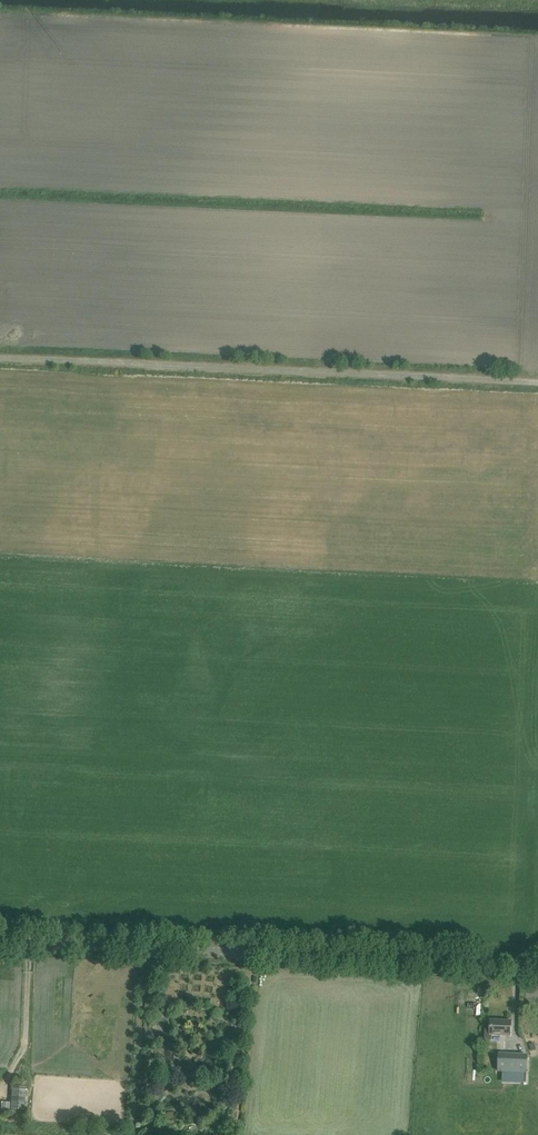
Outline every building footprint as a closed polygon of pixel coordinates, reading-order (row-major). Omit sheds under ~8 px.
[(511,1035),(511,1021),(490,1020),(490,1029),(485,1029),(484,1040),(492,1040),(492,1035),(511,1035)] [(499,1056),(499,1071),(527,1072),(528,1057),(499,1056)] [(10,1108),(23,1109),(25,1087),(12,1087),(10,1108)]
